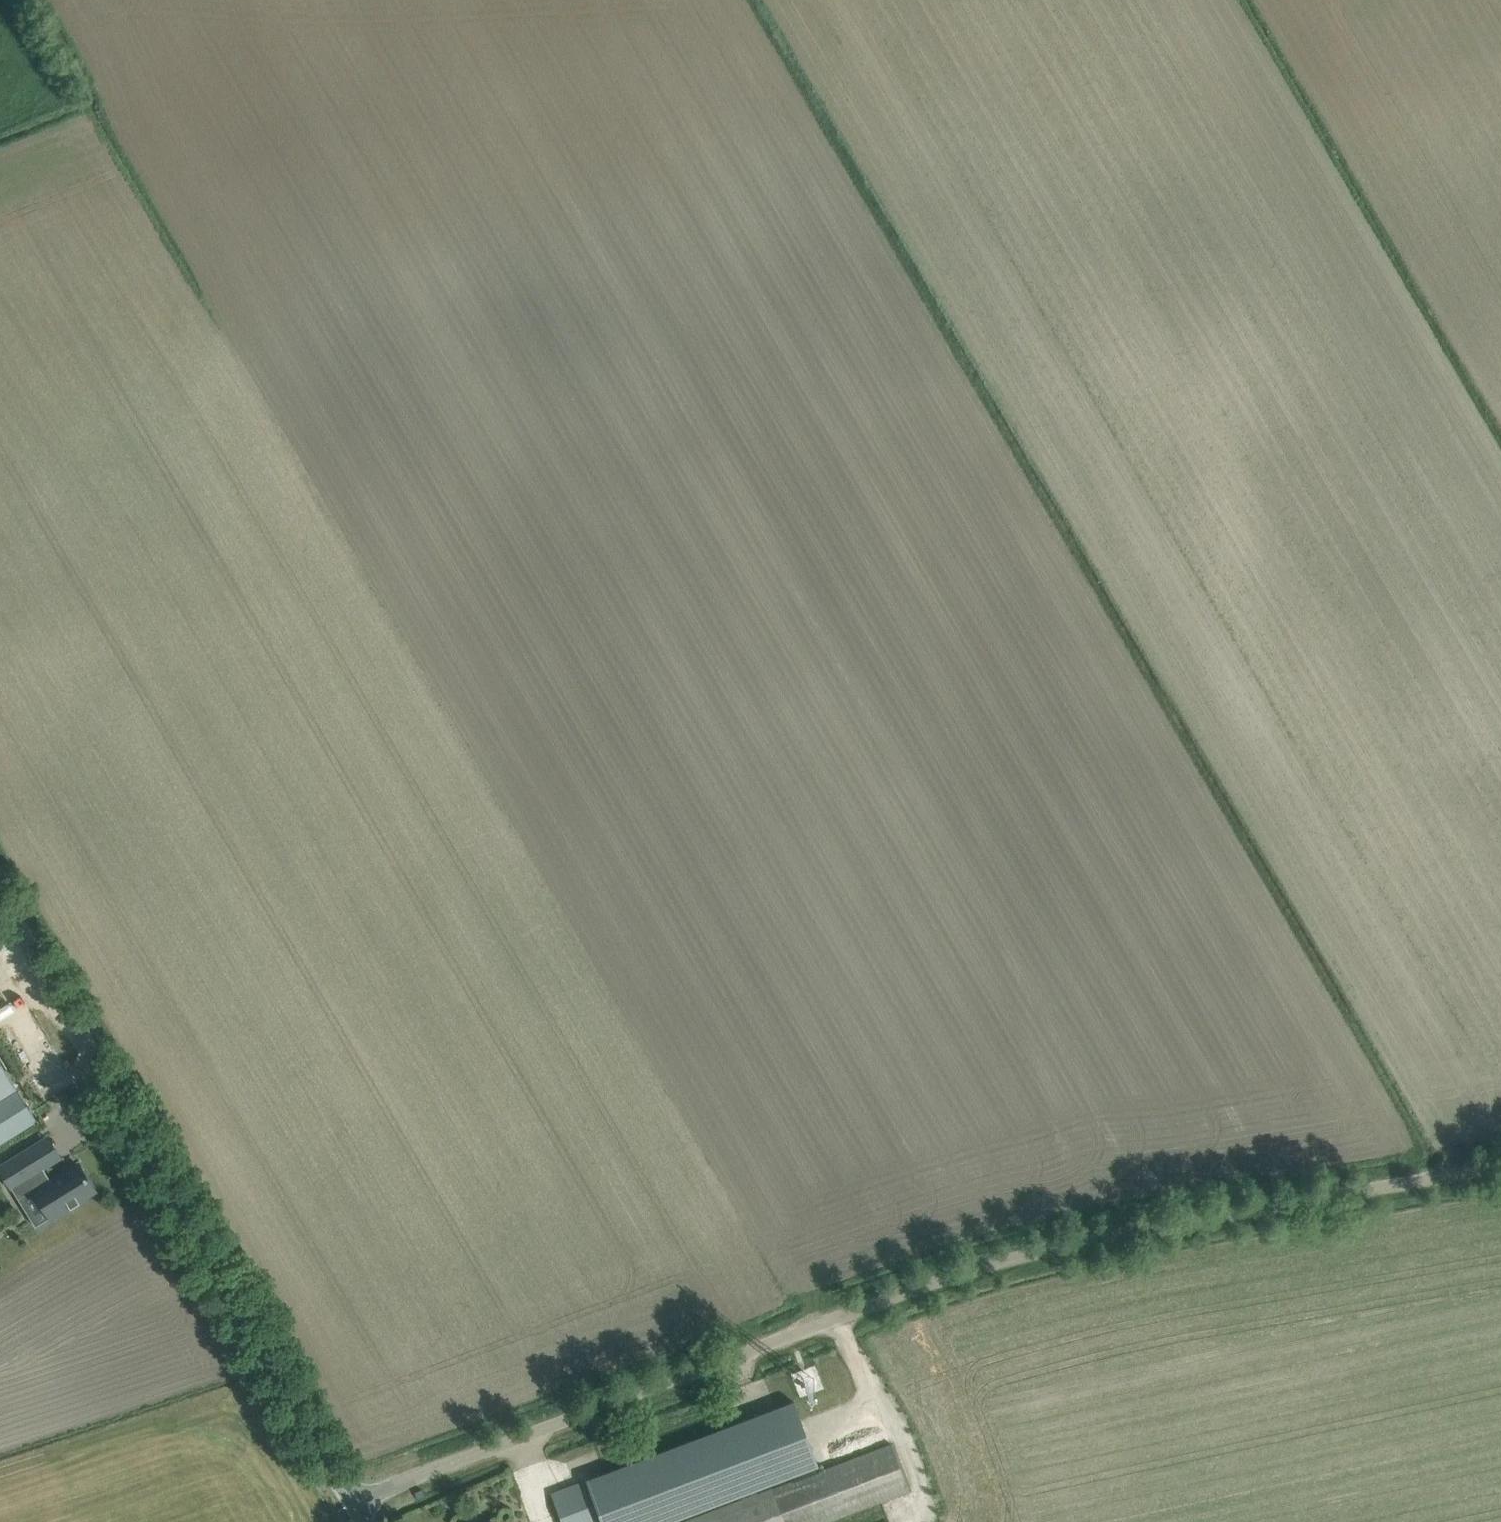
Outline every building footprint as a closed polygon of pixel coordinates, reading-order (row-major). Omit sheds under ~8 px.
[(17,1088),(0,1060),(0,1099),(17,1088)] [(0,1099),(0,1135),(34,1115),(17,1088),(0,1099)] [(0,1167),(36,1226),(51,1216),(51,1217),(70,1206),(71,1207),(80,1202),(79,1200),(95,1190),(79,1163),(51,1180),(44,1168),(43,1167),(45,1166),(33,1147),(0,1167)] [(552,1493),(563,1521),(668,1521),(819,1465),(795,1401),(552,1493)] [(682,1521),(822,1521),(909,1489),(891,1443),(682,1521)]
